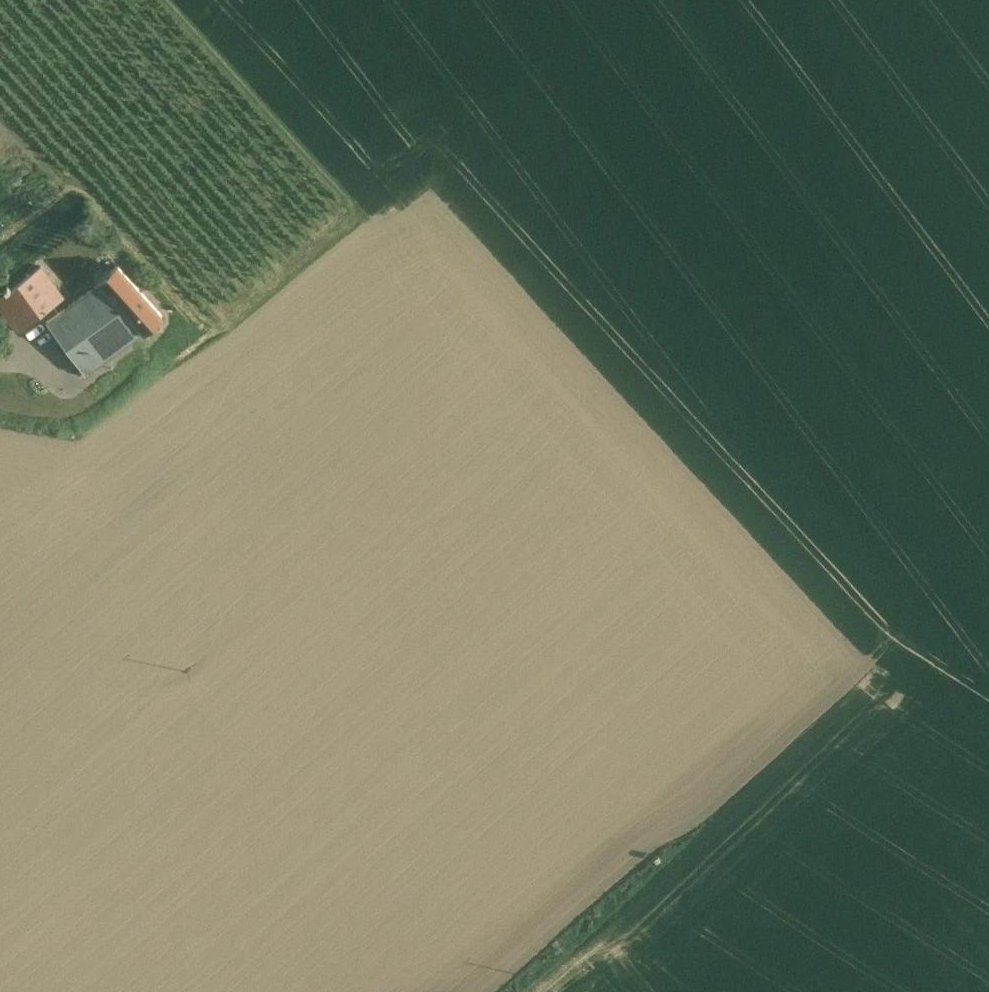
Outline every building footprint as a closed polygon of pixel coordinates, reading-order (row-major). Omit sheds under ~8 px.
[(17,331),(60,300),(36,266),(0,292),(0,308),(17,331)] [(44,324),(79,373),(154,320),(118,271),(44,324)]
